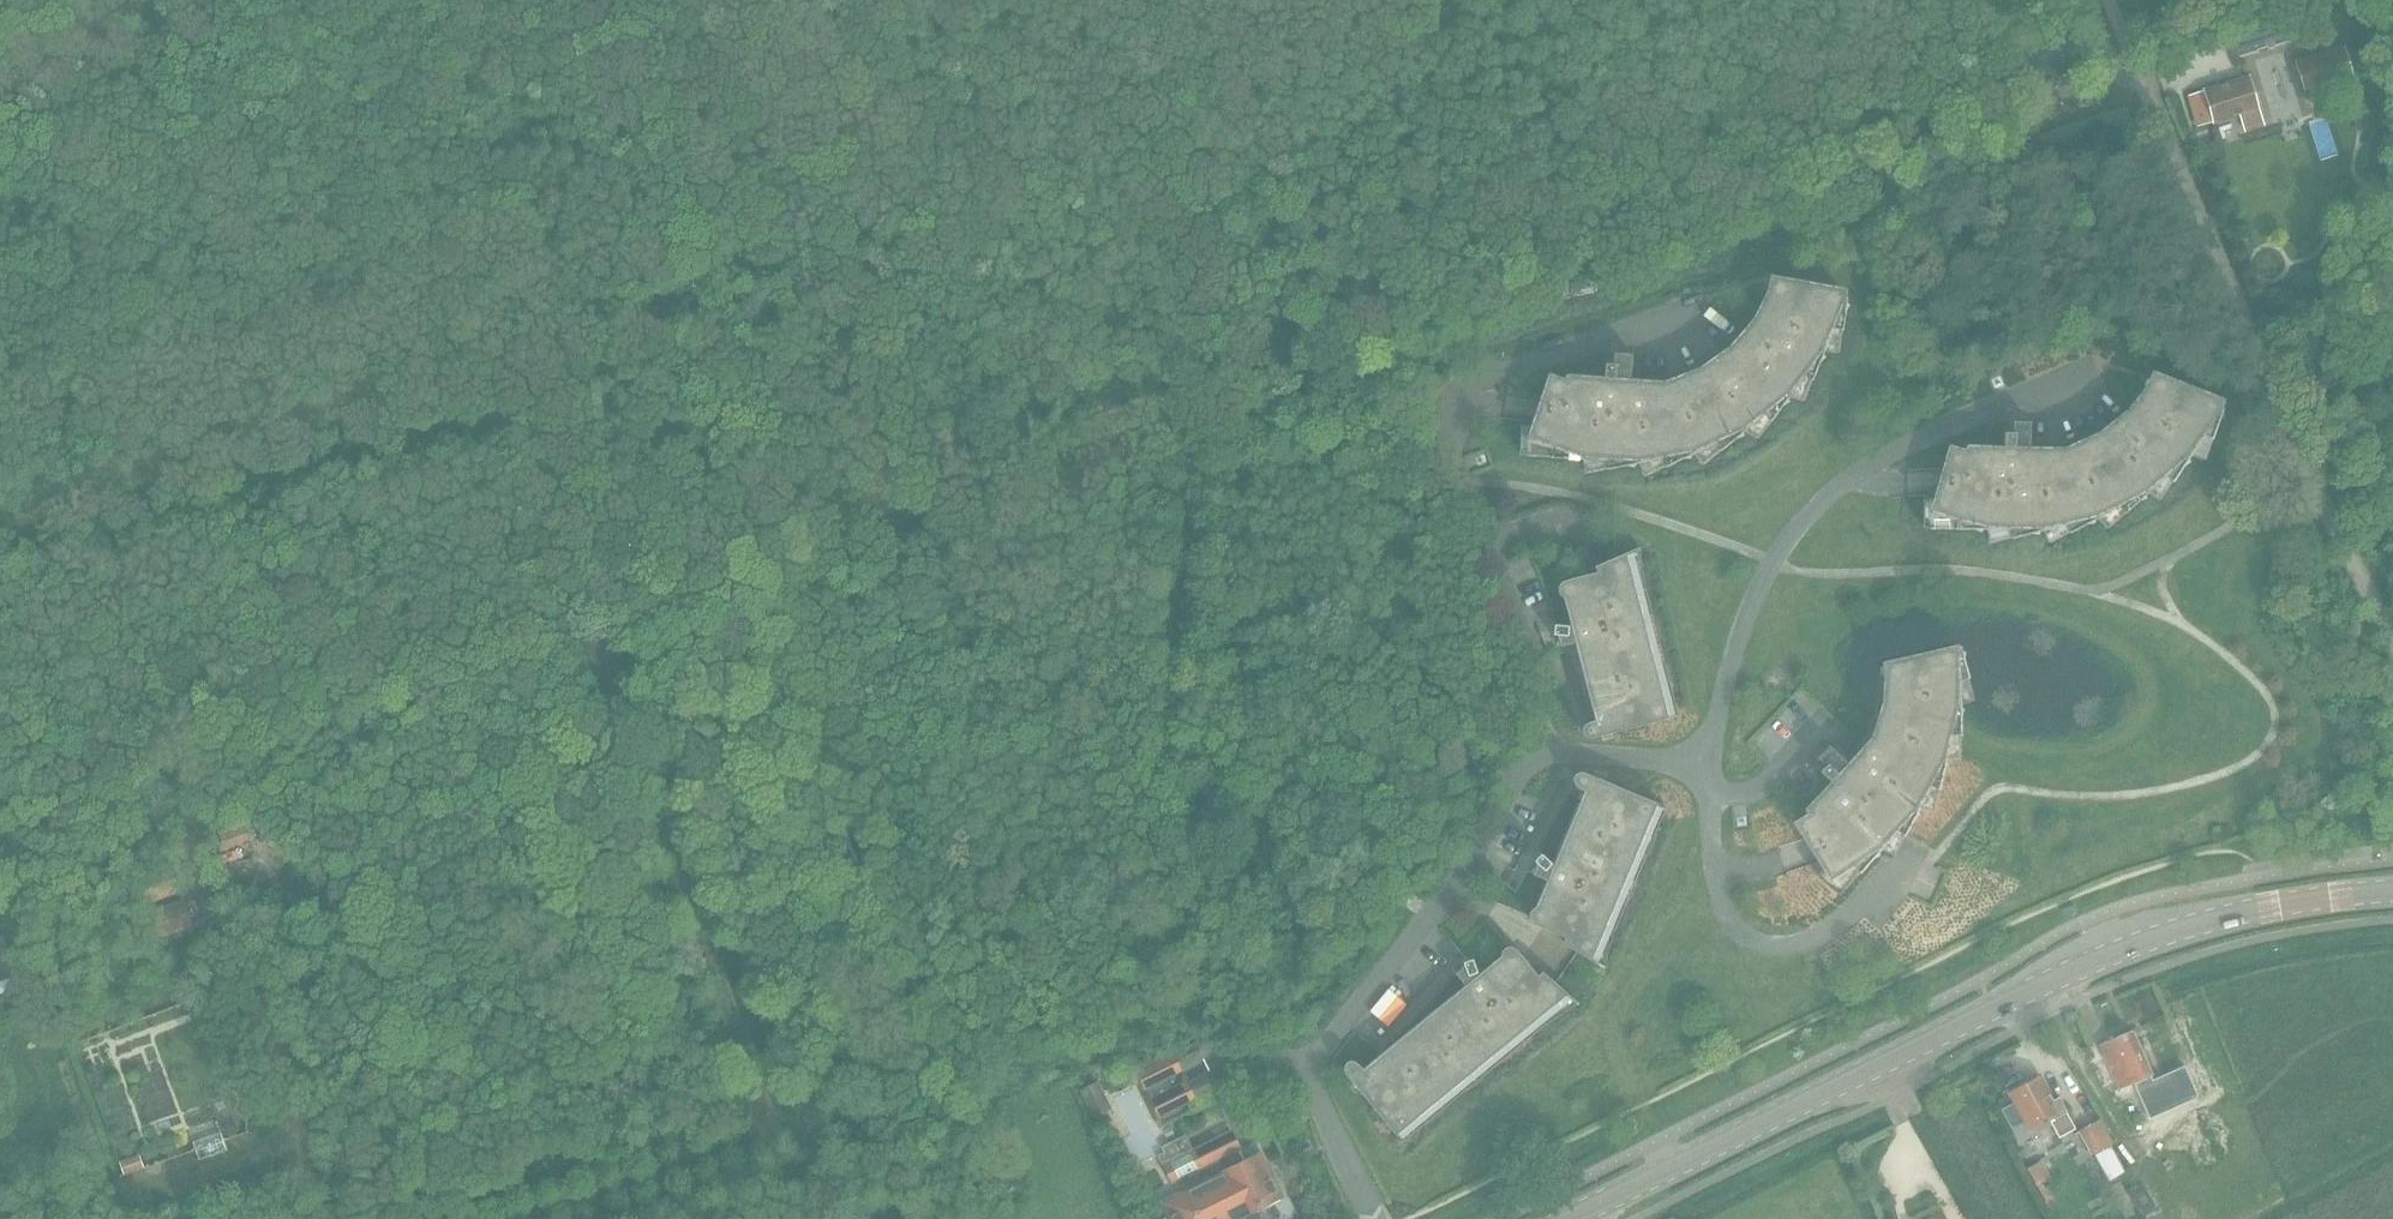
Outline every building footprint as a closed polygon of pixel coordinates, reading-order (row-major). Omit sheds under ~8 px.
[(2340,46),(2295,63),(2305,90),(2350,74),(2347,66),(2340,46)] [(2188,95),(2196,124),(2213,119),(2213,120),(2256,107),(2247,75),(2204,88),(2204,89),(2188,95)] [(1803,399),(1804,396),(1823,349),(1838,351),(1845,297),(1817,292),(1819,285),(1779,278),(1779,279),(1771,277),(1769,289),(1754,318),(1730,347),(1699,369),(1664,383),(1628,380),(1630,353),(1629,352),(1629,353),(1613,351),(1612,363),(1605,362),(1603,378),(1567,375),(1566,380),(1549,375),(1527,439),(1526,455),(1582,457),(1586,472),(1638,461),(1645,475),(1694,451),(1704,463),(1745,428),(1757,437),(1789,393),(1803,399)] [(2148,384),(2138,396),(2128,410),(2098,433),(2063,448),(2028,448),(2029,420),(2027,420),(2027,421),(2012,420),(2011,431),(2004,431),(2003,447),(1967,446),(1965,451),(1949,446),(1930,511),(1930,528),(1986,527),(1990,542),(2042,528),(2049,542),(2097,516),(2107,527),(2147,490),(2160,498),(2189,453),(2204,458),(2221,407),(2195,396),(2197,390),(2160,375),(2160,376),(2152,373),(2148,384)] [(1590,736),(1591,736),(1677,714),(1635,550),(1639,548),(1638,546),(1594,565),(1595,567),(1596,571),(1564,579),(1562,580),(1561,581),(1559,582),(1558,583),(1558,585),(1557,587),(1557,589),(1558,590),(1558,592),(1559,593),(1560,595),(1562,596),(1564,596),(1570,623),(1567,624),(1554,623),(1553,633),(1557,633),(1560,645),(1575,641),(1595,718),(1586,722),(1585,722),(1584,723),(1583,725),(1582,726),(1582,728),(1582,729),(1582,731),(1583,733),(1584,734),(1585,735),(1586,736),(1588,736),(1590,736)] [(1886,668),(1883,701),(1872,737),(1848,763),(1828,744),(1827,745),(1817,757),(1825,764),(1819,770),(1831,781),(1807,807),(1809,812),(1795,821),(1823,866),(1816,875),(1838,893),(1842,888),(1844,889),(1859,871),(1859,872),(1880,847),(1893,854),(1918,805),(1933,809),(1945,756),(1960,755),(1958,700),(1974,696),(1961,644),(1957,645),(1884,662),(1886,668)] [(1574,784),(1576,786),(1585,789),(1554,863),(1551,862),(1540,852),(1534,859),(1537,862),(1532,873),(1547,879),(1536,905),(1534,905),(1533,906),(1531,907),(1530,909),(1529,910),(1529,912),(1528,914),(1528,915),(1529,917),(1530,919),(1531,920),(1532,921),(1534,922),(1565,935),(1563,939),(1562,939),(1561,940),(1602,966),(1603,964),(1599,962),(1665,805),(1583,771),(1582,771),(1580,771),(1578,771),(1577,772),(1575,772),(1574,774),(1573,775),(1573,777),(1572,778),(1572,780),(1573,782),(1573,783),(1574,784)] [(160,936),(195,924),(185,896),(151,908),(160,936)] [(1500,954),(1500,955),(1478,973),(1477,971),(1472,957),(1463,961),(1464,965),(1455,972),(1465,984),(1363,1068),(1357,1061),(1356,1060),(1354,1059),(1353,1059),(1351,1059),(1349,1059),(1348,1060),(1347,1061),(1345,1062),(1345,1064),(1344,1065),(1344,1067),(1344,1068),(1344,1070),(1345,1072),(1402,1141),(1573,1000),(1576,1003),(1578,1002),(1541,970),(1540,971),(1540,972),(1537,974),(1516,948),(1515,947),(1513,946),(1512,945),(1510,945),(1508,945),(1506,946),(1505,946),(1503,947),(1502,949),(1501,950),(1500,952),(1500,954)] [(2131,1029),(2099,1043),(2118,1087),(2151,1073),(2131,1029)] [(1172,1053),(1137,1070),(1146,1087),(1180,1070),(1172,1053)] [(2012,1126),(2025,1119),(2031,1129),(2049,1118),(2058,1135),(2073,1127),(2064,1110),(2065,1110),(2057,1096),(2052,1099),(2038,1075),(2010,1091),(2016,1102),(2003,1109),(2012,1126)] [(1185,1080),(1151,1098),(1159,1115),(1194,1097),(1185,1080)] [(2097,1120),(2081,1129),(2093,1151),(2109,1143),(2097,1120)] [(1163,1163),(1172,1180),(1174,1179),(1180,1192),(1164,1201),(1173,1218),(1230,1218),(1277,1196),(1267,1176),(1271,1175),(1260,1153),(1243,1161),(1237,1148),(1239,1147),(1231,1130),(1163,1163)] [(1942,1210),(1924,1218),(1946,1218),(1942,1210)]
